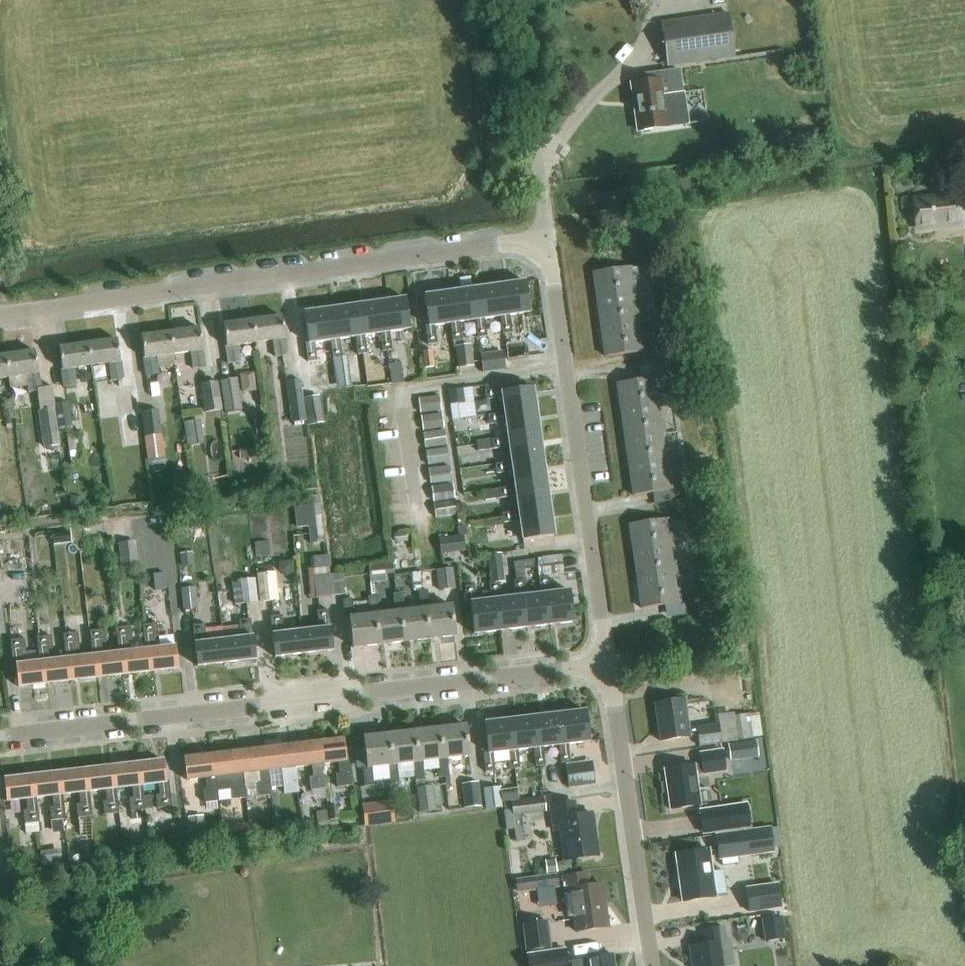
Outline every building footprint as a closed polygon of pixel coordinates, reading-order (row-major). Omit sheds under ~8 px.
[(661,21),(667,67),(735,57),(729,12),(661,21)] [(634,85),(640,133),(689,126),(681,71),(646,76),(647,83),(634,85)] [(964,224),(964,222),(962,196),(916,201),(919,229),(964,224)] [(598,303),(634,298),(637,296),(635,282),(632,283),(630,267),(593,273),(598,303)] [(497,287),(501,317),(503,335),(512,334),(510,315),(529,313),(525,283),(497,287)] [(485,320),(501,317),(497,287),(472,290),(476,321),(478,338),(488,337),(485,320)] [(447,293),(451,324),(453,342),(456,341),(459,368),(474,366),(471,346),(463,347),(460,323),(476,321),(472,290),(447,293)] [(451,324),(447,293),(425,296),(429,326),(426,326),(428,345),(438,344),(435,326),(451,324)] [(636,310),(634,298),(598,303),(602,330),(638,324),(641,324),(639,310),(636,310)] [(406,300),(377,303),(381,334),(384,351),(392,350),(390,332),(410,330),(406,300)] [(366,336),(381,334),(377,303),(352,307),(356,337),(359,355),(358,356),(363,391),(373,389),(366,336)] [(340,339),(356,337),(352,307),(327,310),(331,341),(337,388),(352,386),(348,355),(343,356),(340,339)] [(315,343),(331,341),(327,310),(304,313),(308,342),(307,345),(309,363),(318,361),(315,343)] [(253,321),(256,343),(273,341),(276,360),(288,358),(283,317),(253,321)] [(238,346),(256,343),(253,321),(223,325),(228,365),(241,363),(238,346)] [(638,324),(602,330),(606,358),(645,352),(643,337),(640,338),(638,324)] [(174,332),(177,355),(192,353),(194,370),(206,369),(201,328),(174,332)] [(147,376),(159,375),(156,358),(177,355),(174,332),(141,337),(147,376)] [(117,339),(88,344),(91,366),(108,363),(111,380),(123,379),(117,339)] [(527,340),(505,343),(508,359),(529,357),(527,340)] [(74,369),(91,366),(88,344),(59,348),(62,370),(62,371),(64,388),(77,386),(74,369)] [(503,350),(480,353),(483,372),(505,369),(503,350)] [(5,356),(8,378),(26,375),(29,393),(42,391),(35,351),(5,356)] [(261,369),(246,371),(248,389),(262,387),(261,369)] [(402,371),(391,373),(392,383),(404,382),(402,371)] [(220,381),(225,413),(242,410),(237,379),(220,381)] [(622,413),(658,408),(661,407),(659,393),(656,393),(654,379),(618,384),(622,413)] [(285,382),(291,421),(306,419),(300,380),(285,382)] [(200,384),(205,412),(222,409),(218,381),(200,384)] [(459,419),(457,403),(464,402),(462,388),(448,390),(452,420),(459,419)] [(502,399),(503,413),(536,409),(533,388),(501,392),(500,389),(485,391),(487,401),(502,399)] [(324,423),(320,395),(304,398),(307,425),(324,423)] [(439,396),(418,398),(420,413),(441,411),(439,396)] [(55,404),(59,433),(72,431),(68,402),(55,404)] [(660,421),(658,408),(622,413),(626,440),(662,435),(665,435),(663,421),(660,421)] [(54,409),(38,411),(44,447),(59,445),(54,409)] [(503,413),(489,416),(490,425),(504,423),(506,438),(539,433),(536,409),(503,413)] [(165,458),(158,410),(140,413),(147,461),(165,458)] [(443,428),(441,413),(421,416),(422,431),(443,428)] [(183,422),(187,446),(204,443),(200,419),(183,422)] [(75,447),(88,443),(84,429),(72,433),(75,447)] [(446,445),(444,430),(423,433),(425,448),(446,445)] [(509,447),(511,462),(543,458),(539,433),(506,438),(476,442),(478,452),(509,447)] [(630,468),(666,463),(669,462),(667,448),(664,448),(662,435),(626,440),(630,468)] [(428,465),(448,463),(446,448),(425,451),(428,465)] [(515,487),(546,483),(543,458),(511,462),(496,465),(497,474),(513,472),(515,487)] [(668,476),(666,463),(630,468),(634,496),(654,493),(673,490),(671,476),(668,476)] [(449,465),(428,468),(430,484),(451,481),(449,465)] [(454,499),(452,483),(430,486),(433,502),(454,499)] [(516,497),(519,512),(550,507),(546,483),(515,487),(484,491),(485,501),(516,497)] [(675,500),(673,490),(654,493),(655,503),(675,500)] [(454,500),(433,503),(435,518),(456,514),(454,500)] [(305,505),(309,544),(323,542),(318,504),(305,505)] [(550,507),(519,512),(503,514),(504,524),(521,522),(524,541),(554,536),(550,507)] [(456,517),(436,520),(438,535),(459,531),(456,517)] [(634,553),(670,548),(673,548),(671,534),(668,534),(666,520),(630,525),(634,553)] [(394,543),(407,541),(406,532),(393,534),(394,543)] [(465,551),(463,535),(439,538),(441,554),(465,551)] [(254,541),(255,557),(270,556),(268,540),(254,541)] [(118,542),(120,564),(137,562),(135,541),(118,542)] [(672,562),(670,548),(634,553),(638,581),(674,576),(677,576),(675,561),(672,562)] [(501,553),(488,554),(491,583),(504,581),(501,553)] [(561,555),(536,557),(538,576),(563,574),(561,555)] [(393,574),(392,563),(369,566),(370,582),(386,580),(386,575),(393,574)] [(453,568),(436,570),(438,590),(455,588),(453,568)] [(274,572),(257,574),(259,602),(277,600),(274,572)] [(343,573),(314,576),(316,597),(345,594),(343,573)] [(674,576),(638,581),(642,609),(683,604),(681,589),(676,590),(674,576)] [(539,578),(541,595),(545,625),(574,622),(570,591),(550,594),(548,577),(539,578)] [(257,603),(255,579),(239,580),(240,604),(257,603)] [(521,628),(545,625),(541,595),(526,597),(524,580),(515,581),(517,597),(521,628)] [(490,584),(490,585),(492,601),(496,632),(521,628),(517,597),(501,599),(499,583),(491,584),(490,584)] [(474,634),(496,632),(492,601),(477,602),(474,586),(465,587),(468,605),(471,604),(474,634)] [(181,589),(183,610),(197,609),(195,587),(181,589)] [(419,591),(421,609),(426,608),(429,640),(455,637),(451,606),(430,608),(428,590),(419,591)] [(400,611),(404,643),(429,640),(426,608),(421,609),(405,611),(402,593),(394,594),(396,612),(400,611)] [(379,646),(404,643),(400,611),(396,612),(380,614),(378,596),(368,597),(370,615),(375,614),(379,646)] [(375,614),(370,615),(355,617),(352,599),(343,600),(346,618),(350,617),(353,649),(379,646),(375,614)] [(319,629),(302,631),(305,654),(333,651),(329,610),(317,612),(319,629)] [(305,654),(302,631),(285,633),(283,616),(271,617),(275,657),(305,654)] [(242,639),(224,641),(227,663),(256,660),(251,620),(240,621),(242,639)] [(144,626),(147,650),(149,672),(179,669),(176,647),(156,649),(154,638),(159,637),(157,624),(144,626)] [(227,663),(224,641),(207,643),(205,625),(193,626),(198,667),(227,663)] [(117,629),(120,653),(122,675),(149,672),(147,650),(129,652),(128,641),(132,640),(131,627),(117,629)] [(90,632),(93,656),(96,678),(122,675),(120,653),(102,655),(101,644),(106,643),(104,631),(90,632)] [(66,635),(64,635),(67,660),(70,681),(96,678),(93,656),(76,658),(75,647),(79,647),(77,634),(66,635)] [(38,639),(41,663),(43,684),(70,681),(67,660),(50,662),(48,651),(53,650),(51,637),(38,639)] [(18,687),(43,684),(41,663),(24,665),(22,653),(26,653),(24,640),(11,642),(14,665),(16,664),(18,687)] [(699,746),(722,743),(719,724),(689,729),(685,700),(656,704),(661,742),(690,737),(698,736),(699,746)] [(559,746),(561,764),(571,763),(568,744),(589,742),(586,712),(556,715),(559,746)] [(753,738),(749,713),(734,716),(738,740),(753,738)] [(543,747),(559,746),(556,715),(531,718),(534,749),(536,766),(545,765),(543,747)] [(511,770),(515,769),(520,769),(518,750),(534,749),(531,718),(506,721),(509,752),(511,770)] [(493,753),(509,752),(506,721),(484,723),(488,755),(485,756),(486,772),(495,771),(493,753)] [(435,729),(439,760),(441,778),(450,777),(448,759),(469,756),(466,726),(435,729)] [(435,729),(410,732),(414,762),(416,778),(417,791),(420,813),(441,811),(438,784),(431,785),(431,789),(426,790),(423,762),(439,760),(435,729)] [(410,732),(385,735),(389,765),(391,784),(400,783),(399,780),(416,778),(414,762),(410,732)] [(372,767),(389,765),(385,735),(364,738),(367,770),(364,770),(366,787),(374,786),(372,767)] [(742,740),(744,763),(771,760),(768,737),(742,740)] [(320,764),(322,764),(339,762),(340,774),(336,775),(338,787),(351,786),(349,763),(347,763),(344,740),(317,743),(320,764)] [(320,764),(317,743),(291,746),(293,768),(295,767),(313,765),(314,778),(310,778),(312,790),(325,789),(322,764),(320,764)] [(293,768),(291,746),(264,749),(266,771),(269,771),(287,769),(288,781),(284,781),(285,793),(298,792),(295,767),(293,768)] [(266,771),(264,749),(238,752),(240,774),(242,774),(245,797),(259,796),(271,795),(269,771),(266,771)] [(703,775),(725,771),(722,750),(701,753),(702,765),(665,771),(671,810),(700,805),(696,775),(703,774),(703,775)] [(218,792),(231,790),(232,799),(245,797),(242,774),(240,774),(238,752),(211,756),(214,777),(216,777),(218,792)] [(219,800),(218,792),(216,777),(214,777),(211,756),(184,759),(187,781),(207,779),(208,790),(204,791),(205,802),(219,800)] [(164,761),(140,764),(142,786),(160,783),(162,796),(157,796),(159,808),(171,807),(168,784),(167,784),(164,761)] [(575,763),(565,764),(568,787),(594,784),(592,770),(576,772),(575,763)] [(145,810),(142,786),(140,764),(113,767),(116,789),(133,787),(135,799),(130,800),(131,811),(145,810)] [(118,813),(116,789),(113,767),(86,771),(90,792),(107,790),(108,802),(104,802),(105,814),(118,813)] [(92,817),(90,792),(86,771),(60,774),(63,795),(80,793),(82,805),(78,805),(80,829),(92,828),(91,817),(92,817)] [(66,819),(63,795),(60,774),(34,777),(36,798),(54,796),(55,808),(51,808),(52,822),(65,820),(65,819),(66,819)] [(39,823),(36,798),(34,777),(4,780),(7,801),(27,799),(29,811),(25,811),(26,824),(27,833),(39,832),(38,823),(39,823)] [(461,784),(464,807),(482,805),(478,782),(461,784)] [(483,789),(485,809),(502,807),(500,786),(483,789)] [(511,809),(504,810),(506,830),(514,829),(516,842),(524,841),(521,815),(546,812),(544,797),(510,801),(511,809)] [(567,861),(598,856),(592,814),(576,816),(572,803),(551,806),(555,831),(562,830),(567,861)] [(700,810),(703,833),(748,827),(745,803),(700,810)] [(379,807),(381,823),(394,822),(392,805),(379,807)] [(327,820),(326,811),(316,812),(317,821),(327,820)] [(290,822),(275,824),(276,835),(291,833),(290,822)] [(715,834),(718,859),(774,851),(771,826),(715,834)] [(517,845),(520,874),(531,872),(528,843),(517,845)] [(715,897),(713,880),(708,851),(677,855),(684,902),(715,897)] [(555,859),(545,861),(547,874),(557,872),(555,859)] [(558,885),(556,874),(547,876),(511,880),(512,891),(558,885)] [(587,874),(564,878),(561,878),(567,917),(575,916),(577,932),(609,927),(602,885),(589,887),(587,874)] [(764,898),(747,900),(749,913),(781,908),(778,883),(762,885),(764,898)] [(761,920),(764,942),(786,938),(782,916),(761,920)] [(523,923),(527,951),(551,948),(546,920),(523,923)] [(726,940),(724,928),(704,931),(706,944),(690,946),(693,965),(734,965),(730,940),(726,940)] [(565,948),(537,952),(539,965),(567,961),(565,948)] [(612,956),(586,960),(571,963),(572,965),(614,965),(612,956)]
